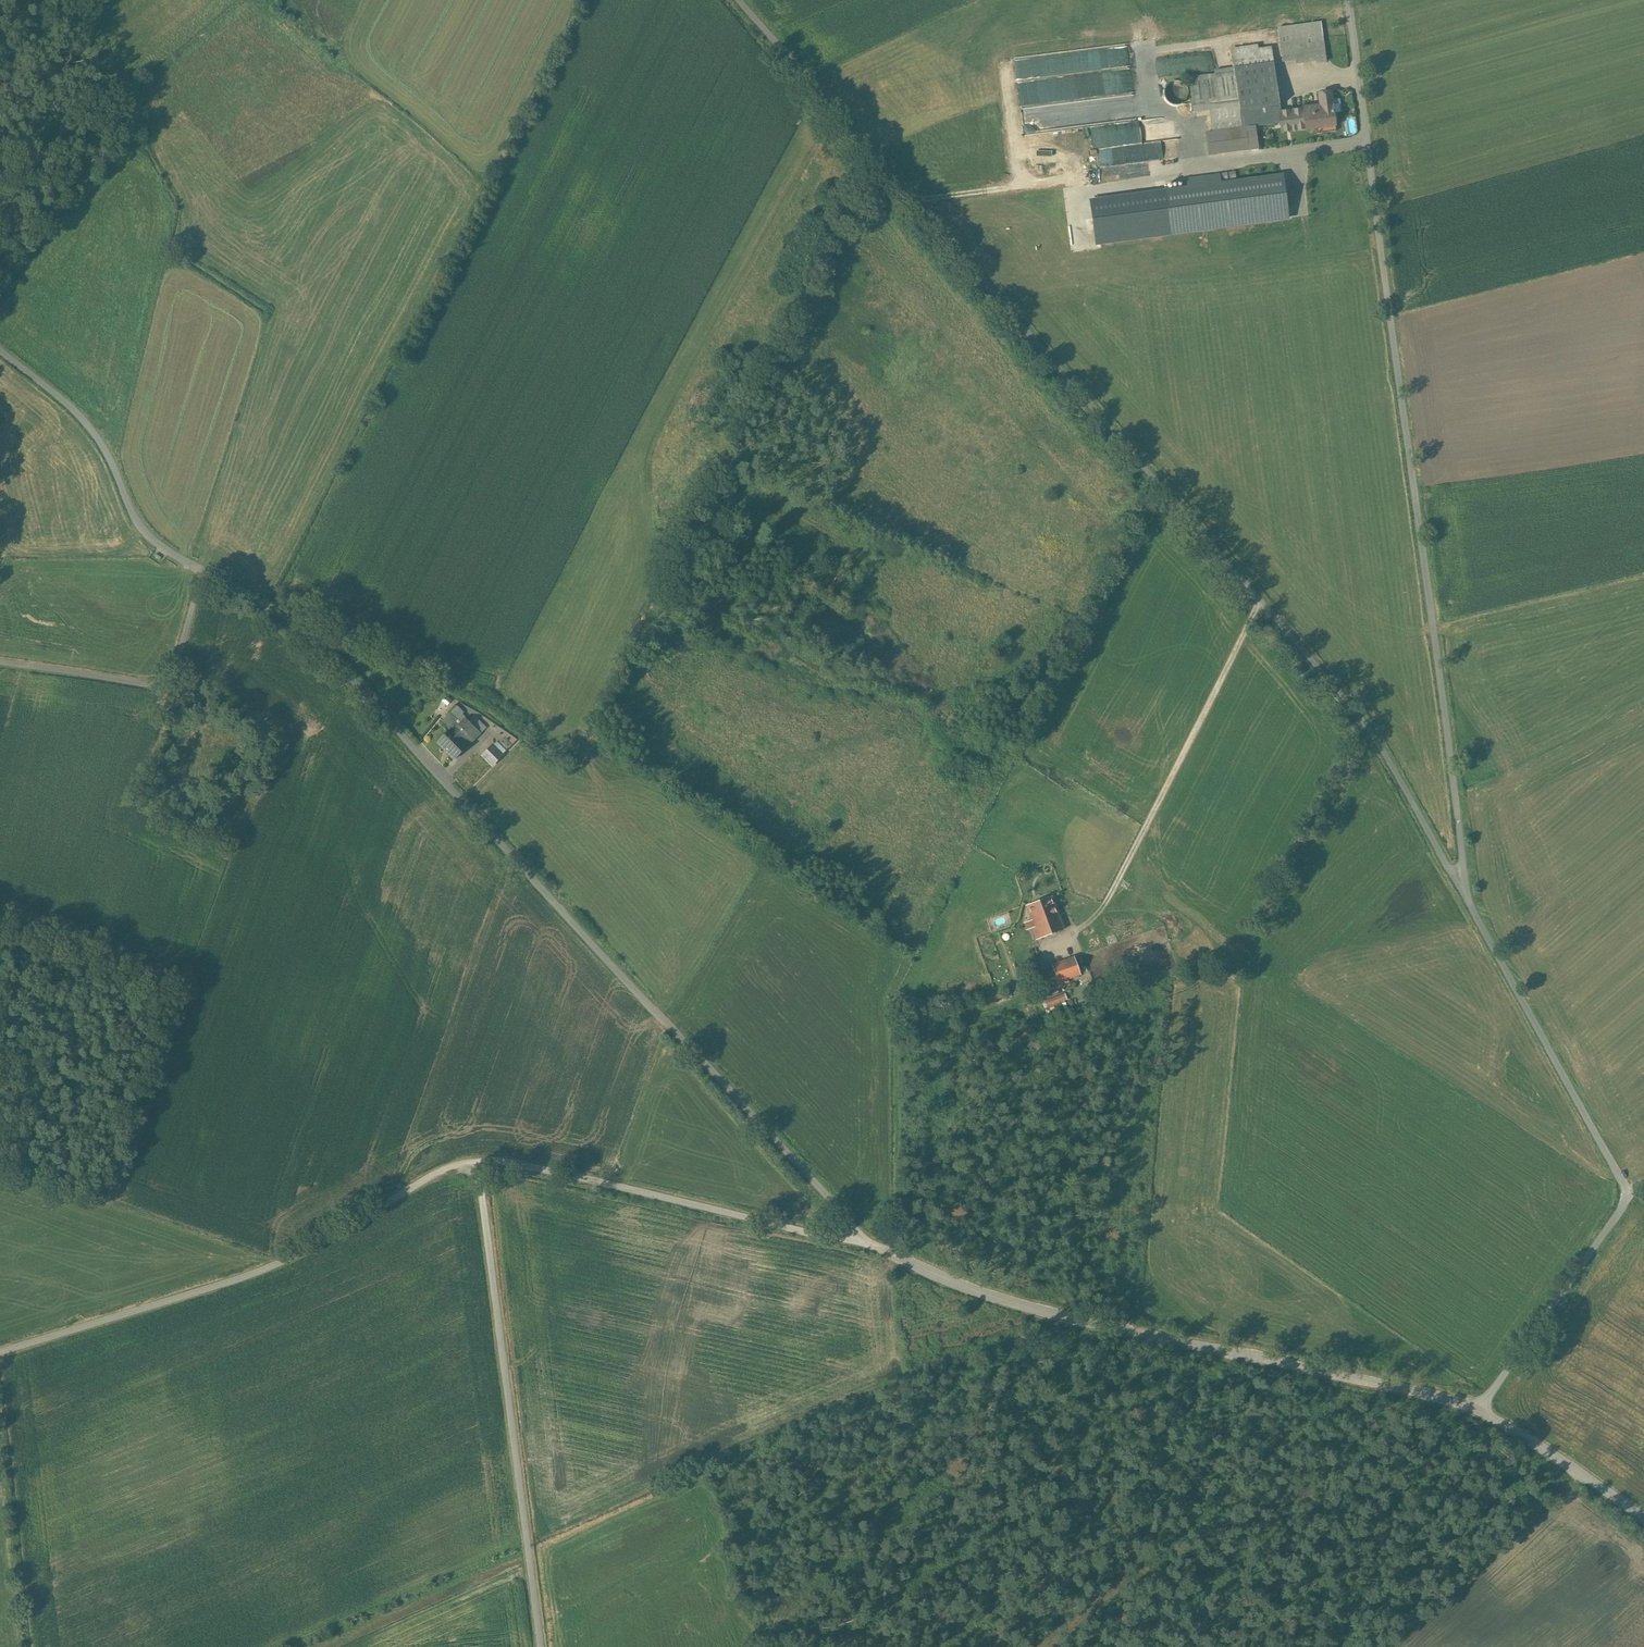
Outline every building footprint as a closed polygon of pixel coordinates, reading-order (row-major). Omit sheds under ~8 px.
[(1321,22),(1277,28),(1282,62),(1325,56),(1321,22)] [(1213,132),(1255,126),(1281,123),(1280,113),(1271,51),(1258,53),(1257,46),(1231,50),(1233,69),(1214,72),(1214,74),(1189,77),(1193,109),(1209,107),(1213,132)] [(1087,50),(1017,58),(1022,104),(1049,101),(1056,105),(1057,107),(1067,112),(1065,102),(1079,100),(1079,101),(1088,100),(1089,98),(1101,97),(1101,94),(1093,89),(1094,88),(1085,83),(1095,82),(1096,81),(1095,75),(1104,74),(1097,70),(1095,70),(1085,65),(1089,59),(1087,50)] [(1303,108),(1303,110),(1305,129),(1315,128),(1316,133),(1336,131),(1335,122),(1337,121),(1336,115),(1334,114),(1330,92),(1318,94),(1320,106),(1303,108)] [(1303,110),(1280,113),(1281,123),(1282,132),(1305,129),(1303,110)] [(1096,149),(1099,173),(1124,170),(1124,167),(1136,166),(1134,144),(1173,139),(1171,117),(1113,124),(1114,130),(1090,133),(1092,149),(1096,149)] [(1213,132),(1206,133),(1209,155),(1258,149),(1255,126),(1213,132)] [(1189,189),(1090,202),(1096,244),(1288,218),(1282,176),(1220,185),(1218,176),(1188,180),(1189,189)] [(1049,220),(1050,237),(1064,236),(1063,219),(1049,220)] [(1037,293),(1026,293),(1027,309),(1037,309),(1037,293)] [(451,729),(452,729),(453,730),(466,718),(462,715),(464,713),(457,706),(442,721),(451,729)] [(451,729),(438,742),(455,759),(486,728),(474,716),(469,721),(466,718),(453,730),(452,729),(451,729)] [(501,741),(494,746),(502,755),(510,750),(501,741)] [(493,746),(483,756),(492,765),(502,755),(494,746),(493,746)] [(1067,919),(1035,894),(1013,923),(1045,948),(1067,919)] [(1075,956),(1052,962),(1055,970),(1041,974),(1045,990),(1069,984),(1068,978),(1080,974),(1075,956)] [(1047,1007),(1059,1002),(1057,996),(1045,1001),(1047,1007)]
